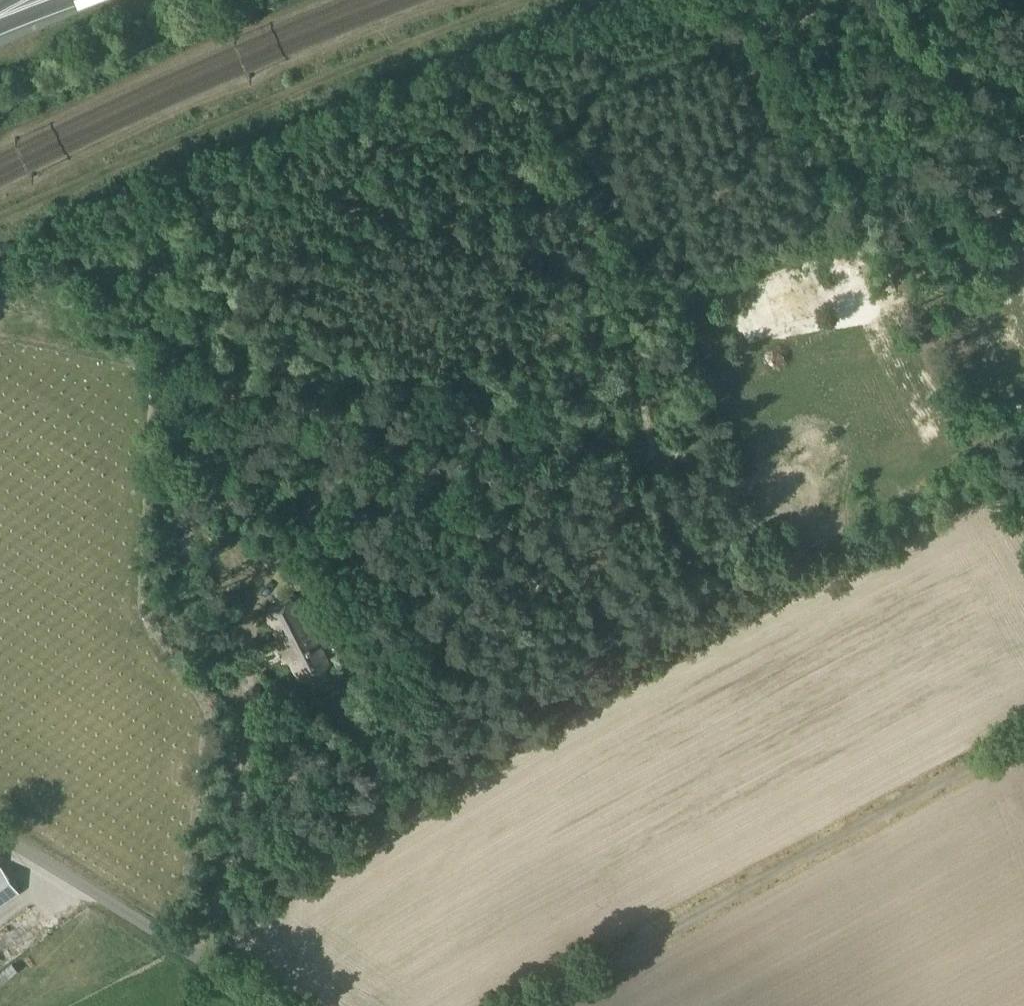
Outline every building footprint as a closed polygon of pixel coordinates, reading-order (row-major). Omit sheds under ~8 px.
[(790,270),(747,281),(751,295),(793,284),(790,270)] [(267,616),(281,644),(276,646),(284,662),(289,660),(297,677),(307,678),(325,671),(328,663),(298,602),(286,598),(271,606),(267,616)] [(16,890),(0,866),(0,901),(16,890)]
